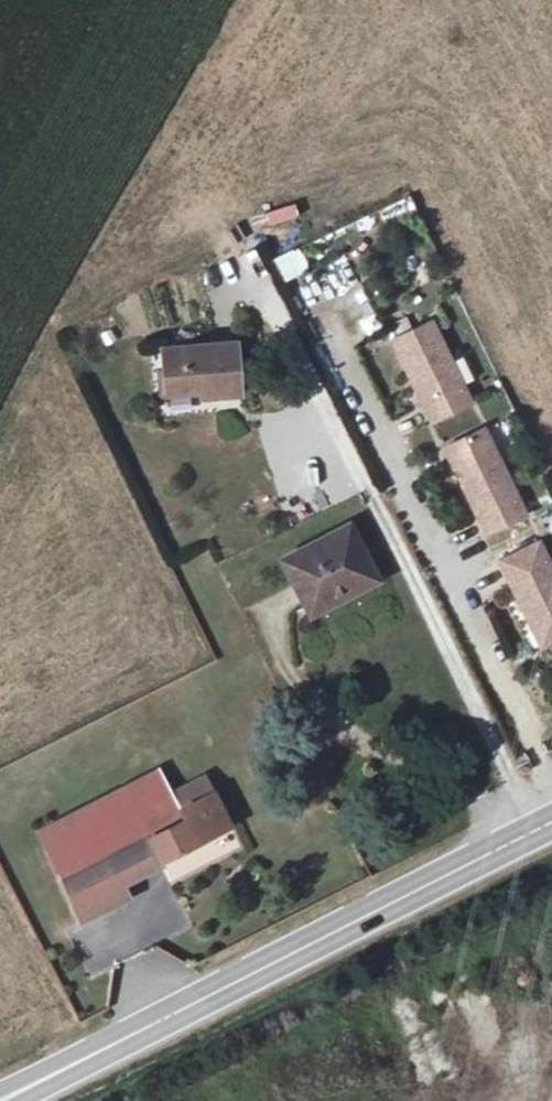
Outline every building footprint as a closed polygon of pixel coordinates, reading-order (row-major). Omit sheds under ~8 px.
[(387,223),(412,212),(405,198),(380,209),(387,223)] [(299,247),(273,259),(284,283),(310,270),(299,247)] [(162,387),(200,385),(201,396),(238,390),(234,338),(158,346),(162,387)] [(438,339),(399,359),(416,393),(420,391),(424,399),(423,405),(432,424),(471,404),(438,339)] [(452,430),(458,443),(445,450),(488,534),(528,514),(478,416),(452,430)] [(438,436),(445,450),(458,443),(452,430),(438,436)] [(394,450),(396,444),(392,435),(388,437),(394,450)] [(302,605),(368,575),(345,526),(281,558),(302,605)] [(496,550),(510,576),(514,574),(540,626),(536,628),(551,659),(551,562),(536,530),(496,550)] [(514,574),(510,576),(536,628),(540,626),(514,574)] [(372,584),(368,575),(302,605),(307,615),(372,584)] [(114,844),(58,873),(81,918),(123,895),(112,875),(223,819),(197,764),(155,784),(148,778),(121,792),(125,800),(137,824),(110,837),(114,844)] [(137,824),(125,800),(44,846),(58,873),(114,844),(110,837),(137,824)]
